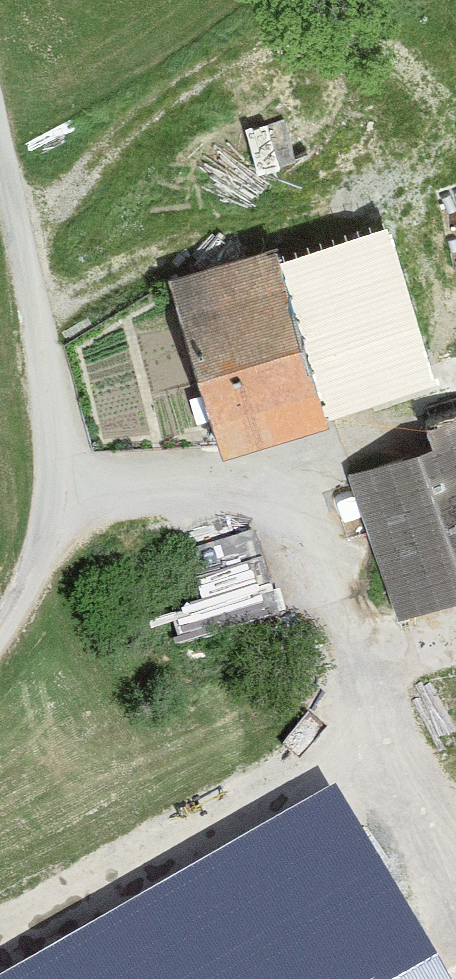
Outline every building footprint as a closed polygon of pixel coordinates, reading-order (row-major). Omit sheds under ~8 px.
[(176,287),(215,416),(377,367),(408,469),(352,486),(385,593),(455,571),(455,353),(440,300),(455,295),(455,228),(419,240),(393,156),(294,186),(312,246),(176,287)] [(0,936),(0,978),(442,978),(313,756),(0,936)]
